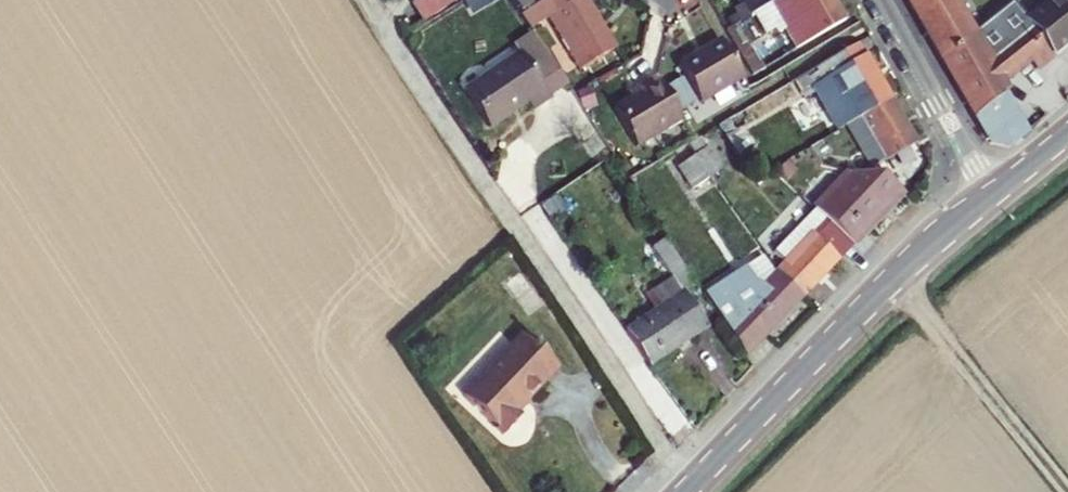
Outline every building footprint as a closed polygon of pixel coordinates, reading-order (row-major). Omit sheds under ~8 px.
[(427,21),(459,0),(418,0),(415,2),(427,21)] [(525,23),(541,14),(571,67),(609,46),(582,0),(533,0),(516,9),(525,23)] [(740,13),(745,10),(764,0),(733,0),(740,13)] [(788,45),(836,16),(826,0),(764,0),(745,10),(757,31),(767,25),(770,30),(777,27),(788,45)] [(986,120),(1005,124),(1023,110),(996,63),(1024,41),(1030,50),(1065,24),(1067,28),(1067,0),(1021,0),(1002,15),(1009,22),(984,42),(959,0),(918,0),(986,120)] [(726,20),(716,26),(732,51),(741,45),(726,20)] [(531,32),(525,23),(503,35),(510,46),(531,32)] [(531,32),(510,46),(456,80),(480,117),(517,92),(524,102),(540,91),(539,89),(560,75),(531,32)] [(692,100),(734,75),(712,38),(670,62),(692,100)] [(852,54),(845,41),(796,69),(803,81),(828,126),(839,120),(881,96),(857,51),(852,54)] [(732,51),(744,72),(755,66),(742,44),(741,45),(732,51)] [(796,69),(782,78),(789,90),(803,81),(796,69)] [(674,112),(650,71),(632,81),(634,84),(605,102),(628,139),(650,127),(674,112)] [(881,96),(839,120),(864,165),(907,141),(899,127),(894,130),(887,118),(892,115),(881,96)] [(656,138),(680,124),(674,112),(650,127),(656,138)] [(887,118),(894,130),(899,127),(892,115),(887,118)] [(712,145),(680,167),(694,188),(726,166),(712,145)] [(876,172),(846,170),(813,205),(820,211),(846,238),(848,240),(896,191),(876,172)] [(813,205),(805,197),(755,249),(767,266),(820,211),(813,205)] [(846,238),(820,211),(767,266),(794,291),(846,238)] [(618,323),(640,357),(698,321),(675,284),(686,276),(658,232),(645,240),(664,270),(639,286),(650,303),(618,323)] [(767,266),(755,249),(738,261),(755,278),(767,266)] [(767,266),(755,278),(738,261),(698,289),(711,310),(738,347),(794,291),(767,266)] [(459,391),(499,427),(517,409),(510,402),(551,356),(518,326),(459,391)]
